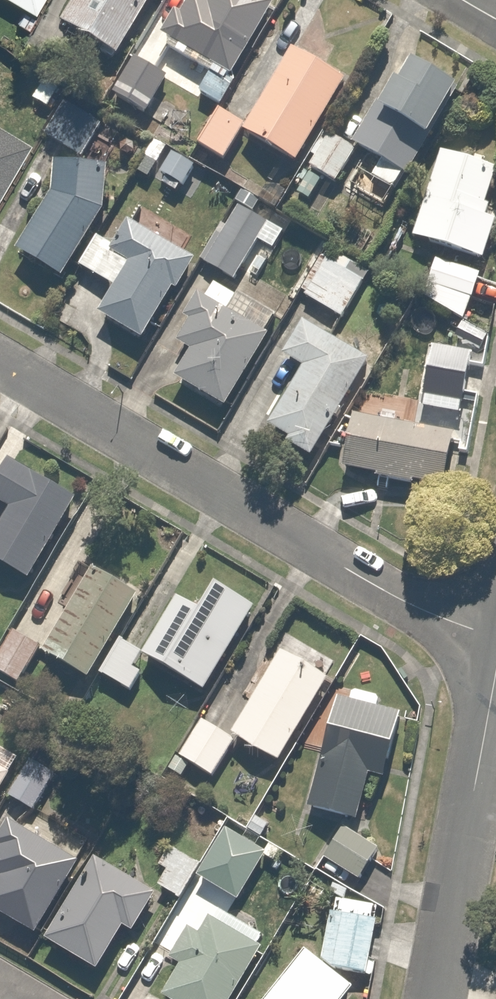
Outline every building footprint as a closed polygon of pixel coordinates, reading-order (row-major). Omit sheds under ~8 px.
[(31,10),(36,0),(13,0),(31,10)] [(59,23),(110,54),(143,0),(73,0),(59,23)] [(155,46),(203,73),(192,93),(209,102),(264,2),(259,0),(202,0),(180,0),(155,46)] [(285,52),(240,132),(294,163),(340,83),(285,52)] [(349,146),(373,161),(366,174),(397,192),(405,178),(455,89),(399,57),(349,146)] [(58,99),(38,133),(82,158),(101,124),(58,99)] [(218,109),(196,143),(221,159),(243,125),(218,109)] [(28,144),(0,125),(0,184),(28,144)] [(318,133),(305,152),(311,156),(306,164),(331,180),(348,153),(318,133)] [(478,215),(492,169),(436,152),(410,237),(483,259),(495,220),(478,215)] [(168,155),(158,173),(180,186),(190,168),(168,155)] [(53,160),(45,195),(11,251),(53,277),(98,204),(98,170),(53,160)] [(237,206),(203,263),(232,280),(265,224),(237,206)] [(75,268),(109,286),(93,315),(139,340),(169,286),(176,290),(193,260),(186,256),(141,230),(123,221),(110,244),(93,235),(75,268)] [(343,268),(346,262),(325,248),(298,290),(345,320),(368,284),(343,268)] [(476,272),(431,258),(420,295),(462,323),(476,272)] [(175,345),(187,351),(174,379),(227,404),(262,330),(209,305),(189,295),(178,320),(185,324),(175,345)] [(301,318),(276,355),(297,369),(260,423),(304,453),(366,362),(301,318)] [(469,353),(427,347),(415,421),(457,428),(469,353)] [(450,436),(347,415),(337,466),(440,487),(450,436)] [(4,509),(0,516),(0,566),(19,579),(71,500),(28,472),(6,458),(0,468),(0,507),(4,509)] [(89,567),(40,654),(82,678),(131,591),(89,567)] [(196,607),(175,594),(138,655),(200,693),(252,607),(211,582),(196,607)] [(0,655),(0,673),(18,682),(36,649),(10,636),(0,655)] [(129,667),(139,649),(118,637),(96,675),(124,691),(136,670),(129,667)] [(277,650),(227,735),(275,763),(325,678),(277,650)] [(396,719),(370,712),(374,698),(355,693),(351,707),(334,702),(304,807),(353,821),(369,767),(381,771),(396,719)] [(197,723),(177,755),(211,777),(231,746),(197,723)] [(29,762),(7,797),(30,812),(52,777),(29,762)] [(31,934),(75,860),(25,830),(5,818),(0,826),(0,915),(31,934)] [(341,829),(322,859),(351,877),(370,848),(341,829)] [(223,831),(193,876),(231,901),(261,856),(223,831)] [(167,845),(155,864),(165,870),(154,887),(175,899),(197,863),(167,845)] [(149,894),(137,887),(92,859),(42,940),(91,970),(118,927),(126,931),(149,894)] [(372,919),(327,912),(319,966),(364,972),(372,919)] [(176,967),(159,998),(161,998),(220,998),(249,944),(202,919),(195,933),(181,926),(163,960),(176,967)] [(261,998),(342,998),(349,989),(295,951),(261,998)]
